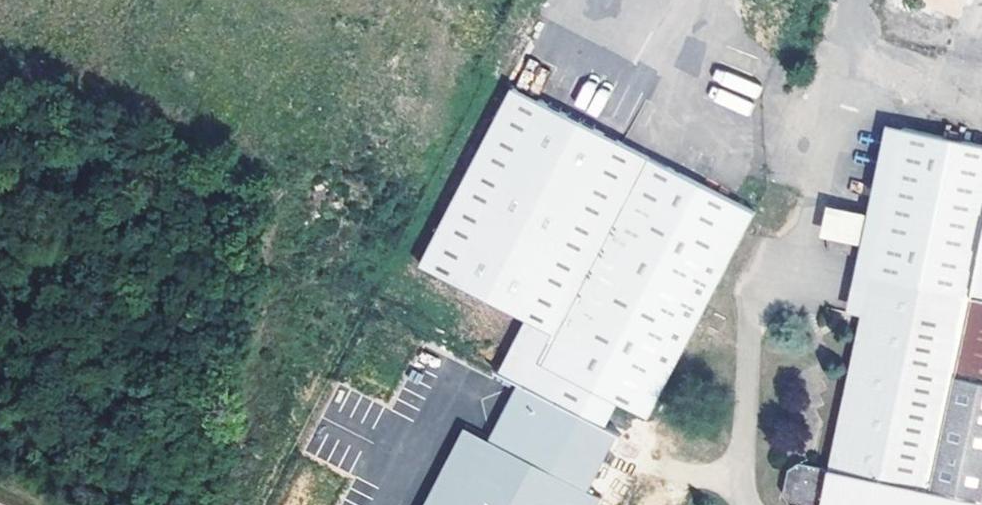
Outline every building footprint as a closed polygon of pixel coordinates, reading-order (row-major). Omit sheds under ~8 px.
[(965,17),(971,0),(920,0),(965,17)] [(651,416),(755,209),(517,89),(426,262),(530,317),(500,374),(520,384),(604,428),(618,400),(651,416)] [(864,308),(908,123),(891,120),(848,304),(864,308)] [(908,123),(864,308),(828,465),(798,460),(787,466),(782,492),(830,504),(981,504),(981,140),(908,123)] [(520,384),(492,439),(467,426),(426,504),(599,504),(603,497),(589,490),(618,435),(604,428),(520,384)]
